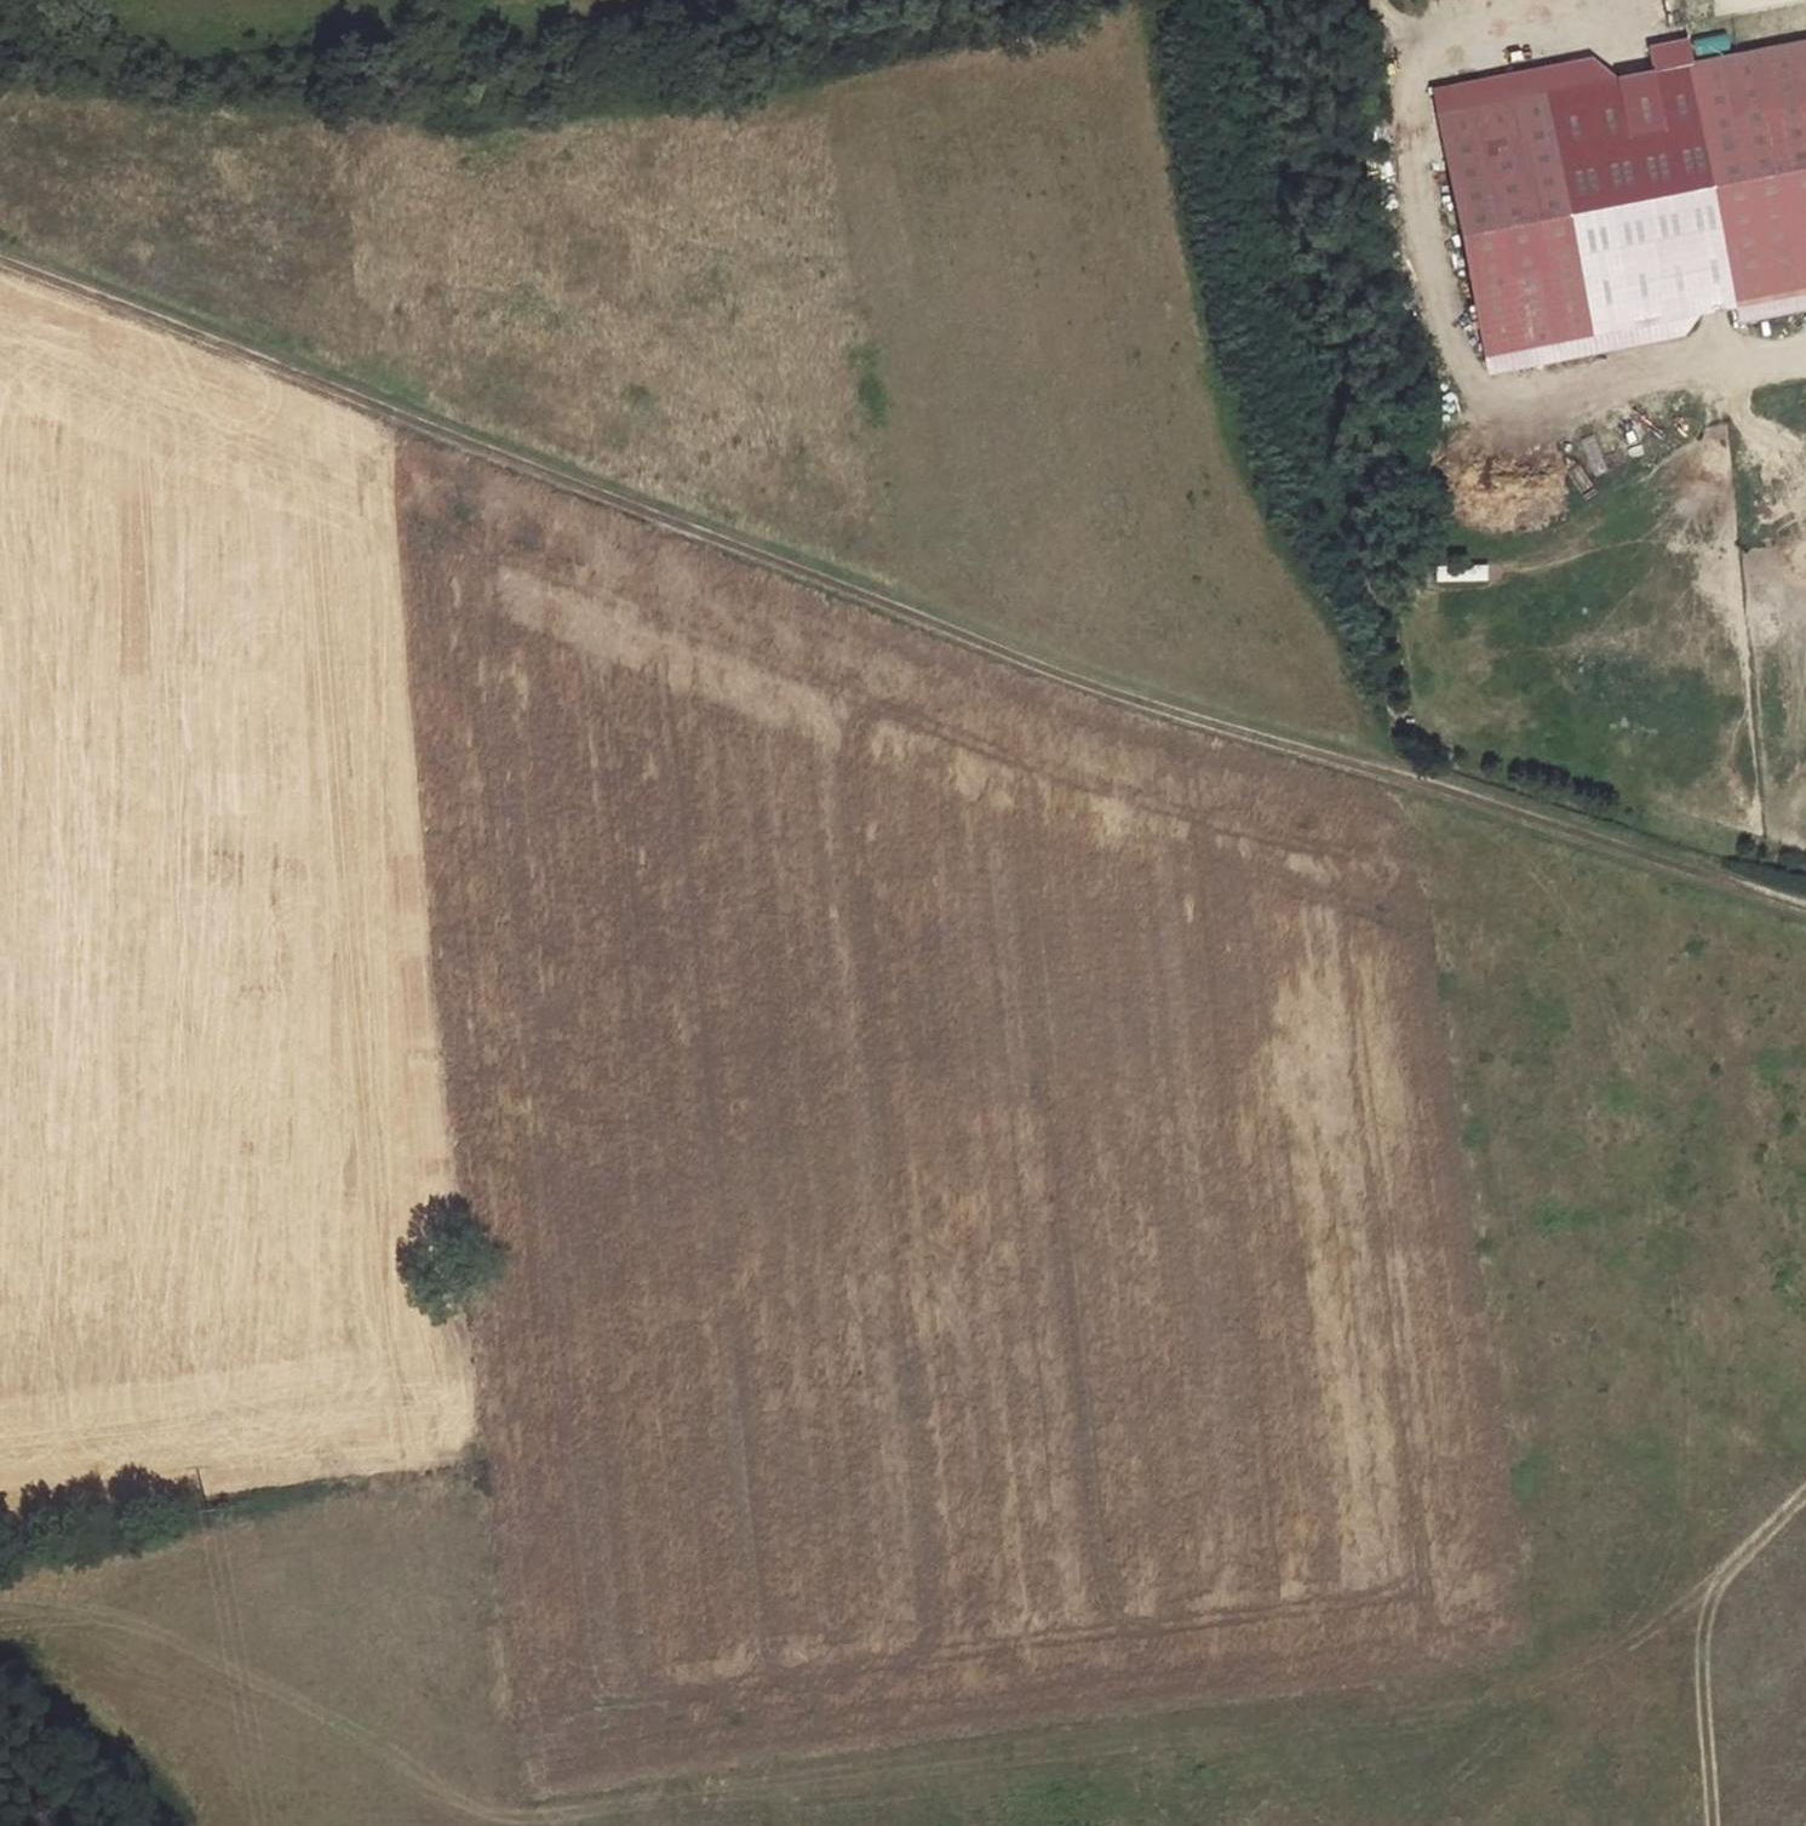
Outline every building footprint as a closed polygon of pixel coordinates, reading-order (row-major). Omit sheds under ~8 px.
[(1687,58),(1734,296),(1805,282),(1805,35),(1687,58)] [(1592,324),(1545,87),(1428,110),(1476,348),(1592,324)]
